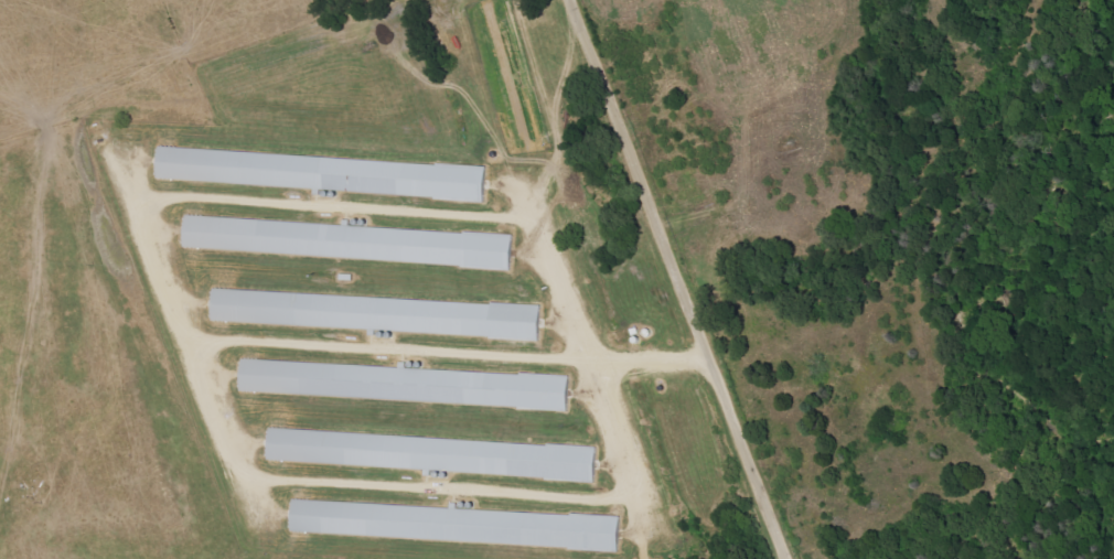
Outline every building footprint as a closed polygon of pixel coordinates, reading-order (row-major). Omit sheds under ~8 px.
[(315,188),(315,190),(485,200),(487,166),(160,146),(158,178),(315,188)] [(512,266),(514,232),(187,216),(185,250),(512,266)] [(370,328),(370,332),(540,339),(541,303),(214,290),(213,321),(370,328)] [(241,392),(568,409),(570,375),(243,358),(241,392)] [(425,469),(425,471),(595,480),(597,445),(271,429),(269,460),(425,469)] [(292,533),(619,549),(621,516),(453,508),(453,507),(294,499),(292,533)]
